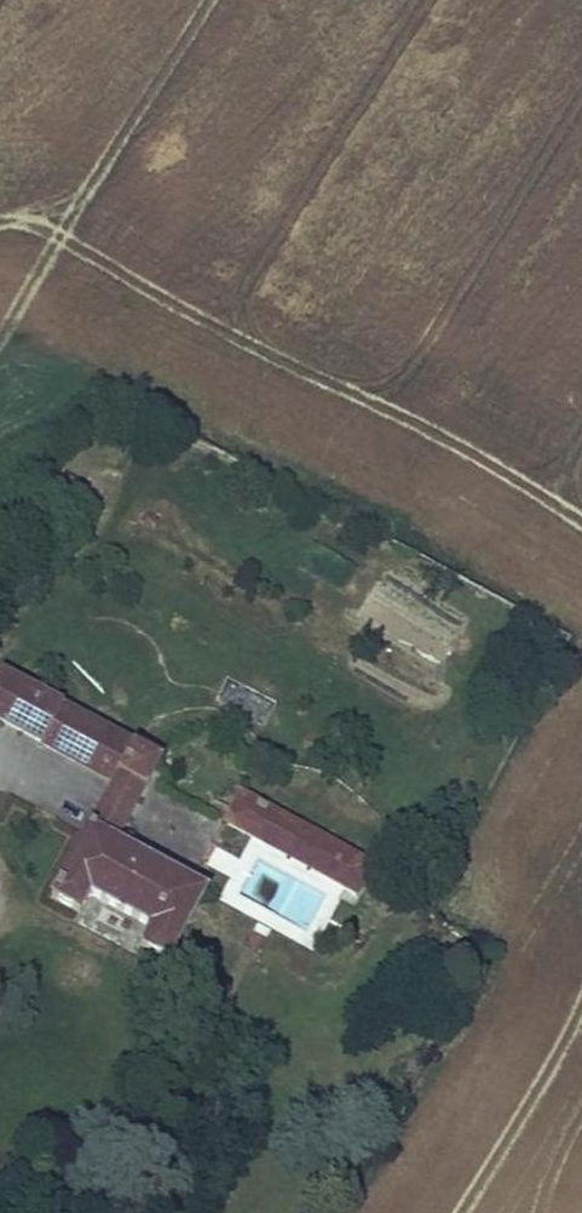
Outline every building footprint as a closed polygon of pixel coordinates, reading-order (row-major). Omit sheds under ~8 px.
[(0,673),(0,674),(0,729),(108,786),(84,832),(46,902),(76,920),(89,900),(147,931),(136,949),(169,966),(206,893),(116,844),(159,762),(0,673)] [(380,865),(238,792),(221,826),(365,895),(380,865)]
